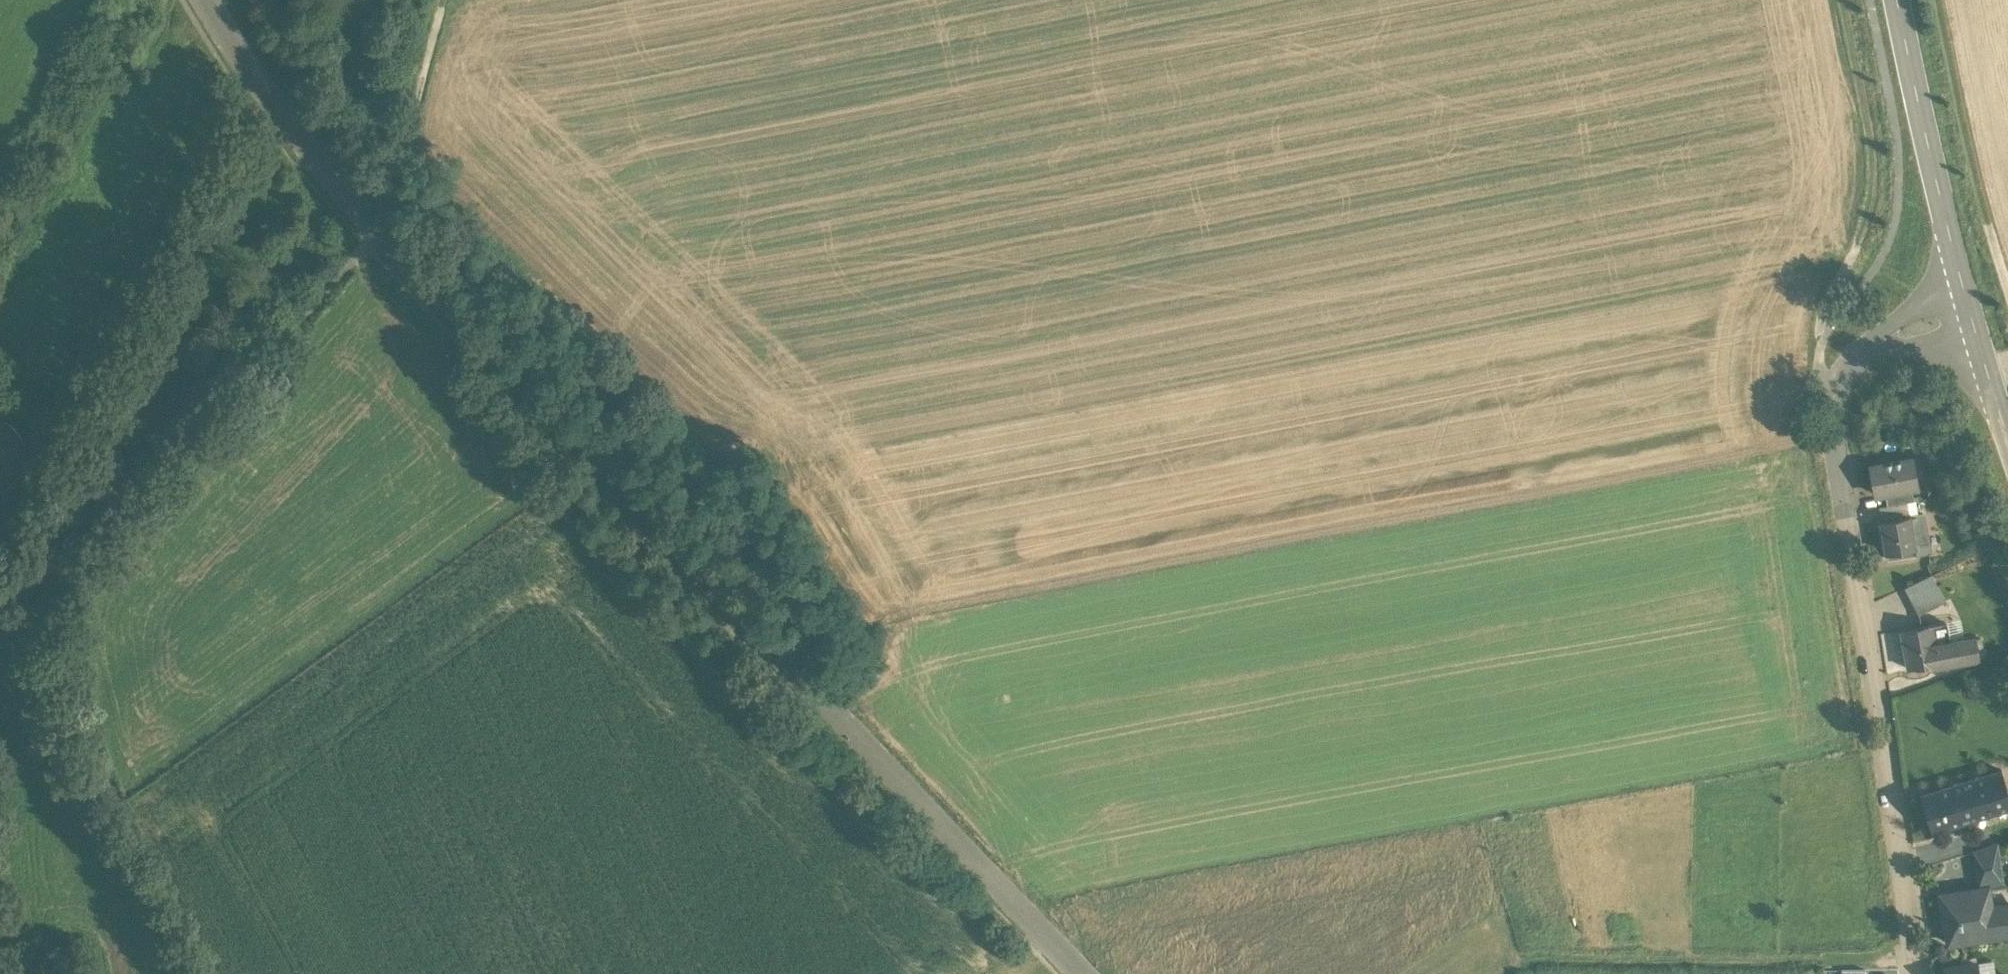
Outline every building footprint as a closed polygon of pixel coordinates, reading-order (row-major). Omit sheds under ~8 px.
[(1911,458),(1870,466),(1875,494),(1884,493),(1911,488),(1916,487),(1911,458)] [(1911,488),(1884,493),(1886,505),(1906,501),(1913,500),(1911,488)] [(1886,505),(1877,506),(1880,521),(1909,516),(1906,501),(1886,505)] [(1923,513),(1909,516),(1912,532),(1925,530),(1923,513)] [(1909,516),(1880,521),(1887,559),(1929,553),(1925,530),(1912,532),(1909,516)] [(1930,574),(1904,587),(1910,600),(1937,587),(1930,574)] [(1937,587),(1910,600),(1917,614),(1944,601),(1937,587)] [(1943,623),(1931,626),(1935,646),(1946,644),(1943,623)] [(1931,624),(1901,630),(1907,668),(1922,665),(1922,670),(1930,669),(1929,664),(1938,662),(1938,661),(1953,658),(1951,643),(1946,644),(1935,646),(1931,626),(1931,624)] [(1970,639),(1951,643),(1953,658),(1975,654),(1975,653),(1971,641),(1970,639)] [(1978,639),(1971,641),(1975,653),(1982,651),(1978,639)] [(1950,784),(1957,807),(1973,802),(1977,816),(2007,806),(2007,792),(2001,769),(1950,784)] [(1950,784),(1920,793),(1931,830),(1977,816),(1973,802),(1957,807),(1950,784)] [(1988,846),(1973,851),(1977,876),(2000,873),(1996,842),(1988,846)] [(2000,873),(1977,876),(1979,889),(1988,887),(1988,888),(2005,886),(2000,873)] [(1940,895),(1948,942),(2007,933),(2007,909),(1992,912),(1988,888),(1988,887),(1979,889),(1940,895)] [(1995,959),(1977,962),(1978,973),(1997,973),(1995,959)] [(1944,968),(1945,973),(1978,973),(1977,962),(1944,968)]
